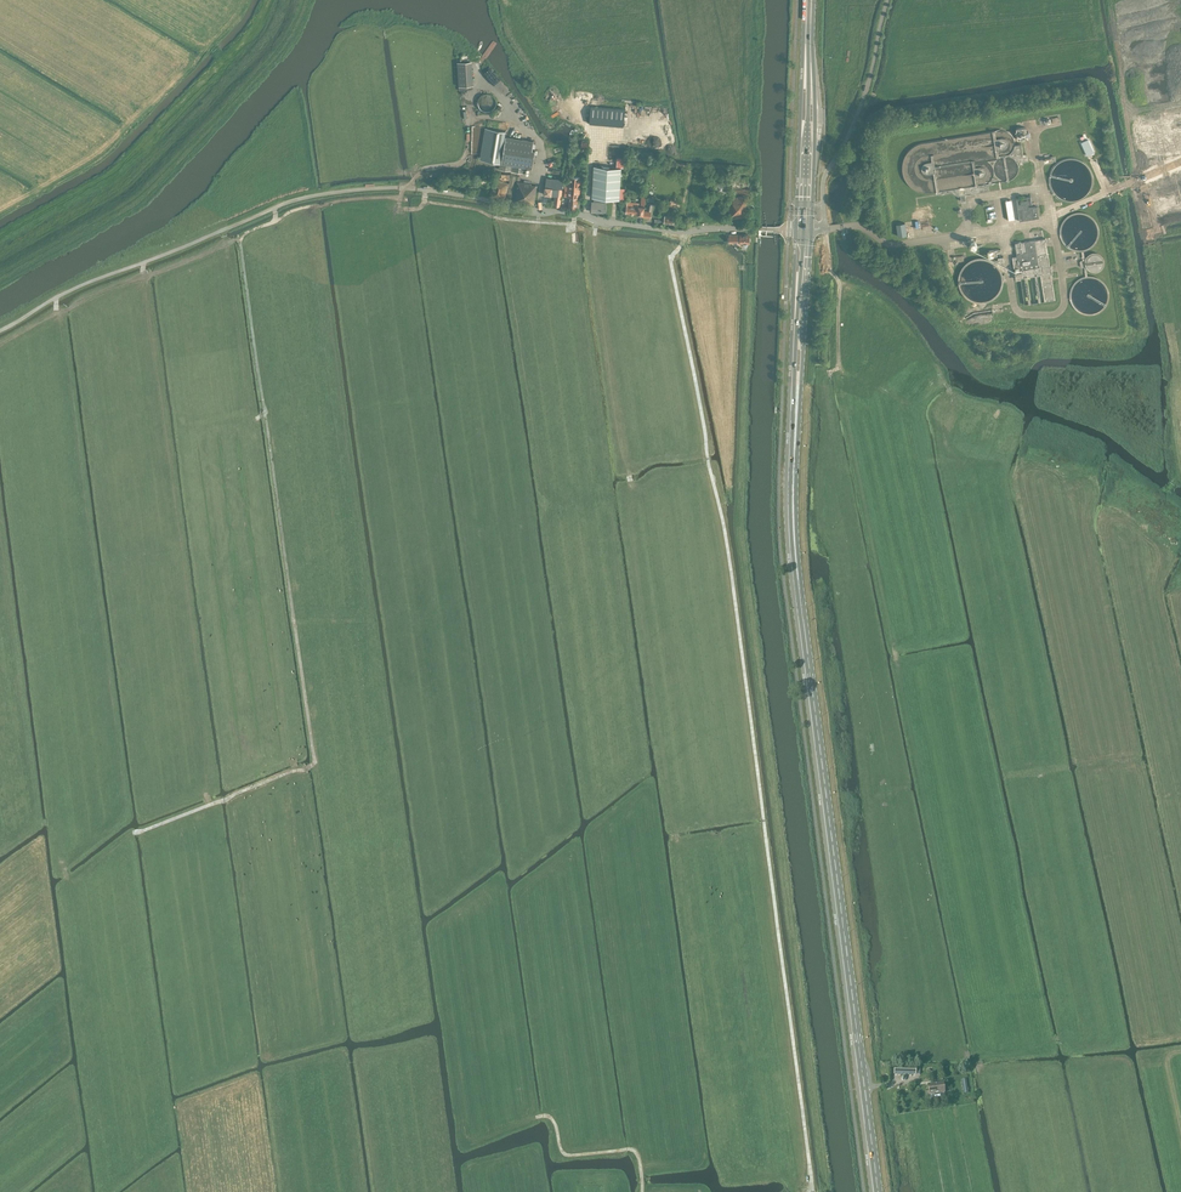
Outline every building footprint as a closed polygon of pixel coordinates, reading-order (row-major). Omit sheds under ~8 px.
[(471,61),(458,62),(459,85),(473,84),(471,61)] [(496,98),(496,96),(495,95),(494,93),(493,92),(492,91),(490,90),(489,89),(488,89),(486,89),(484,90),(483,90),(481,91),(480,93),(479,94),(479,95),(478,97),(478,99),(479,101),(480,103),(481,104),(482,105),(483,106),(485,106),(487,107),(489,106),(490,106),(492,105),(493,104),(494,103),(495,101),(495,100),(496,98)] [(624,126),(625,108),(591,105),(590,123),(624,126)] [(1026,131),(1025,126),(1017,128),(1018,139),(1027,137),(1027,135),(1030,134),(1030,131),(1026,131)] [(480,159),(500,162),(504,144),(505,136),(506,131),(486,127),(480,159)] [(534,140),(505,136),(504,144),(500,162),(499,168),(526,173),(527,167),(533,168),(536,149),(533,149),(534,140)] [(1028,160),(1027,153),(1023,153),(1022,143),(1015,144),(1015,146),(1014,148),(1013,150),(1011,152),(1009,153),(1008,154),(1008,155),(1011,155),(1013,156),(1014,157),(1016,159),(1018,161),(1020,161),(1020,163),(1023,163),(1023,160),(1028,160)] [(592,210),(592,211),(595,211),(606,212),(606,211),(607,202),(603,202),(603,197),(620,198),(620,197),(625,198),(626,187),(620,187),(622,167),(608,166),(595,165),(593,197),(595,197),(594,201),(592,201),(592,210)] [(520,180),(521,176),(511,175),(508,196),(513,197),(516,179),(520,180)] [(580,197),(582,176),(569,175),(569,184),(565,184),(565,196),(570,196),(569,207),(577,208),(578,197),(580,197)] [(560,206),(564,179),(547,177),(546,186),(545,193),(556,195),(554,206),(560,206)] [(505,199),(509,183),(495,178),(490,196),(505,199)] [(534,204),(537,185),(531,184),(532,183),(517,181),(514,201),(534,204)] [(727,182),(715,182),(716,193),(728,192),(727,182)] [(1029,207),(1029,204),(1032,203),(1031,196),(1016,198),(1020,220),(1040,217),(1038,206),(1029,207)] [(1012,199),(1006,200),(1009,219),(1015,218),(1012,199)] [(638,214),(638,211),(639,203),(628,201),(627,213),(638,214)] [(674,224),(675,216),(665,215),(665,219),(664,222),(674,224)] [(896,223),(898,234),(907,233),(906,221),(896,223)] [(740,234),(738,234),(730,234),(729,242),(738,242),(740,242),(744,242),(744,244),(745,246),(747,247),(749,242),(750,242),(750,241),(751,239),(750,237),(750,234),(741,234),(740,234)] [(1050,264),(1046,238),(1015,243),(1017,256),(1014,257),(1017,278),(1021,277),(1025,304),(1056,299),(1051,272),(1053,272),(1052,264),(1050,264)] [(1105,258),(1105,256),(1104,255),(1103,253),(1102,251),(1101,251),(1099,250),(1097,249),(1095,249),(1094,249),(1092,250),(1091,251),(1089,252),(1088,253),(1087,255),(1087,256),(1087,258),(1087,260),(1088,261),(1088,263),(1090,265),(1092,266),(1094,267),(1096,267),(1097,267),(1099,266),(1100,266),(1102,265),(1103,263),(1104,261),(1105,260),(1105,258)] [(916,1075),(917,1067),(895,1066),(895,1074),(916,1075)] [(941,1095),(940,1093),(945,1093),(944,1083),(928,1085),(930,1095),(935,1094),(935,1096),(941,1095)]
